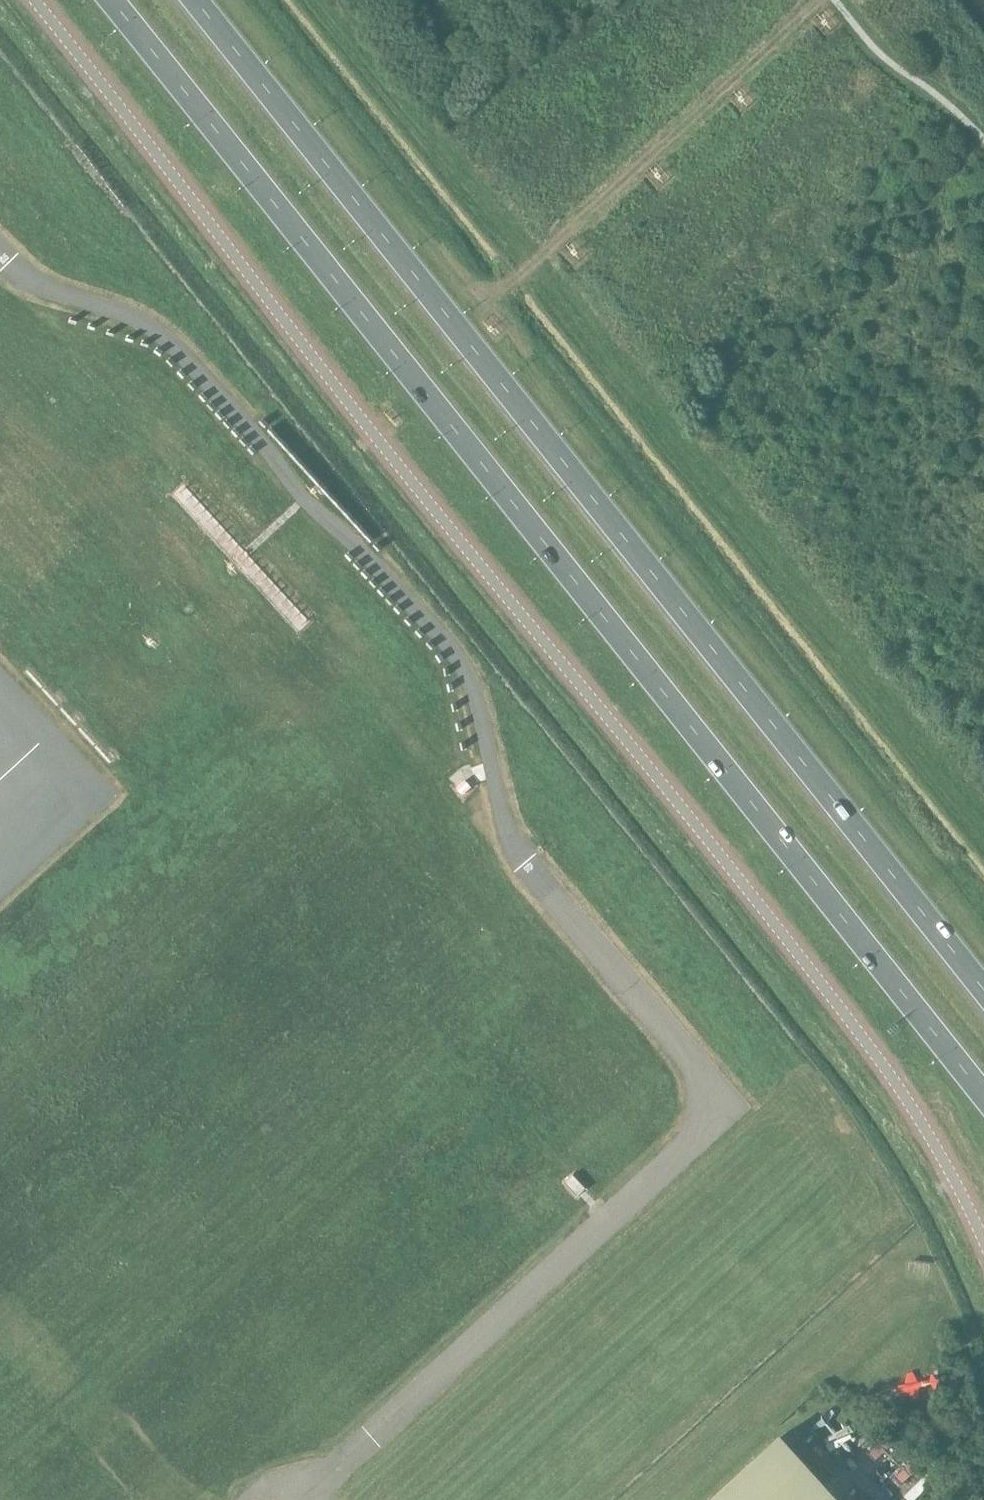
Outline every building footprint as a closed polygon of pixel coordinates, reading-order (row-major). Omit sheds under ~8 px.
[(810,1446),(825,1467),(843,1454),(827,1433),(810,1446)] [(884,1436),(866,1450),(874,1460),(892,1447),(884,1436)] [(838,1499),(781,1438),(714,1499),(838,1499)] [(904,1464),(895,1472),(914,1492),(923,1484),(904,1464)] [(859,1482),(846,1485),(849,1499),(863,1495),(859,1482)]
